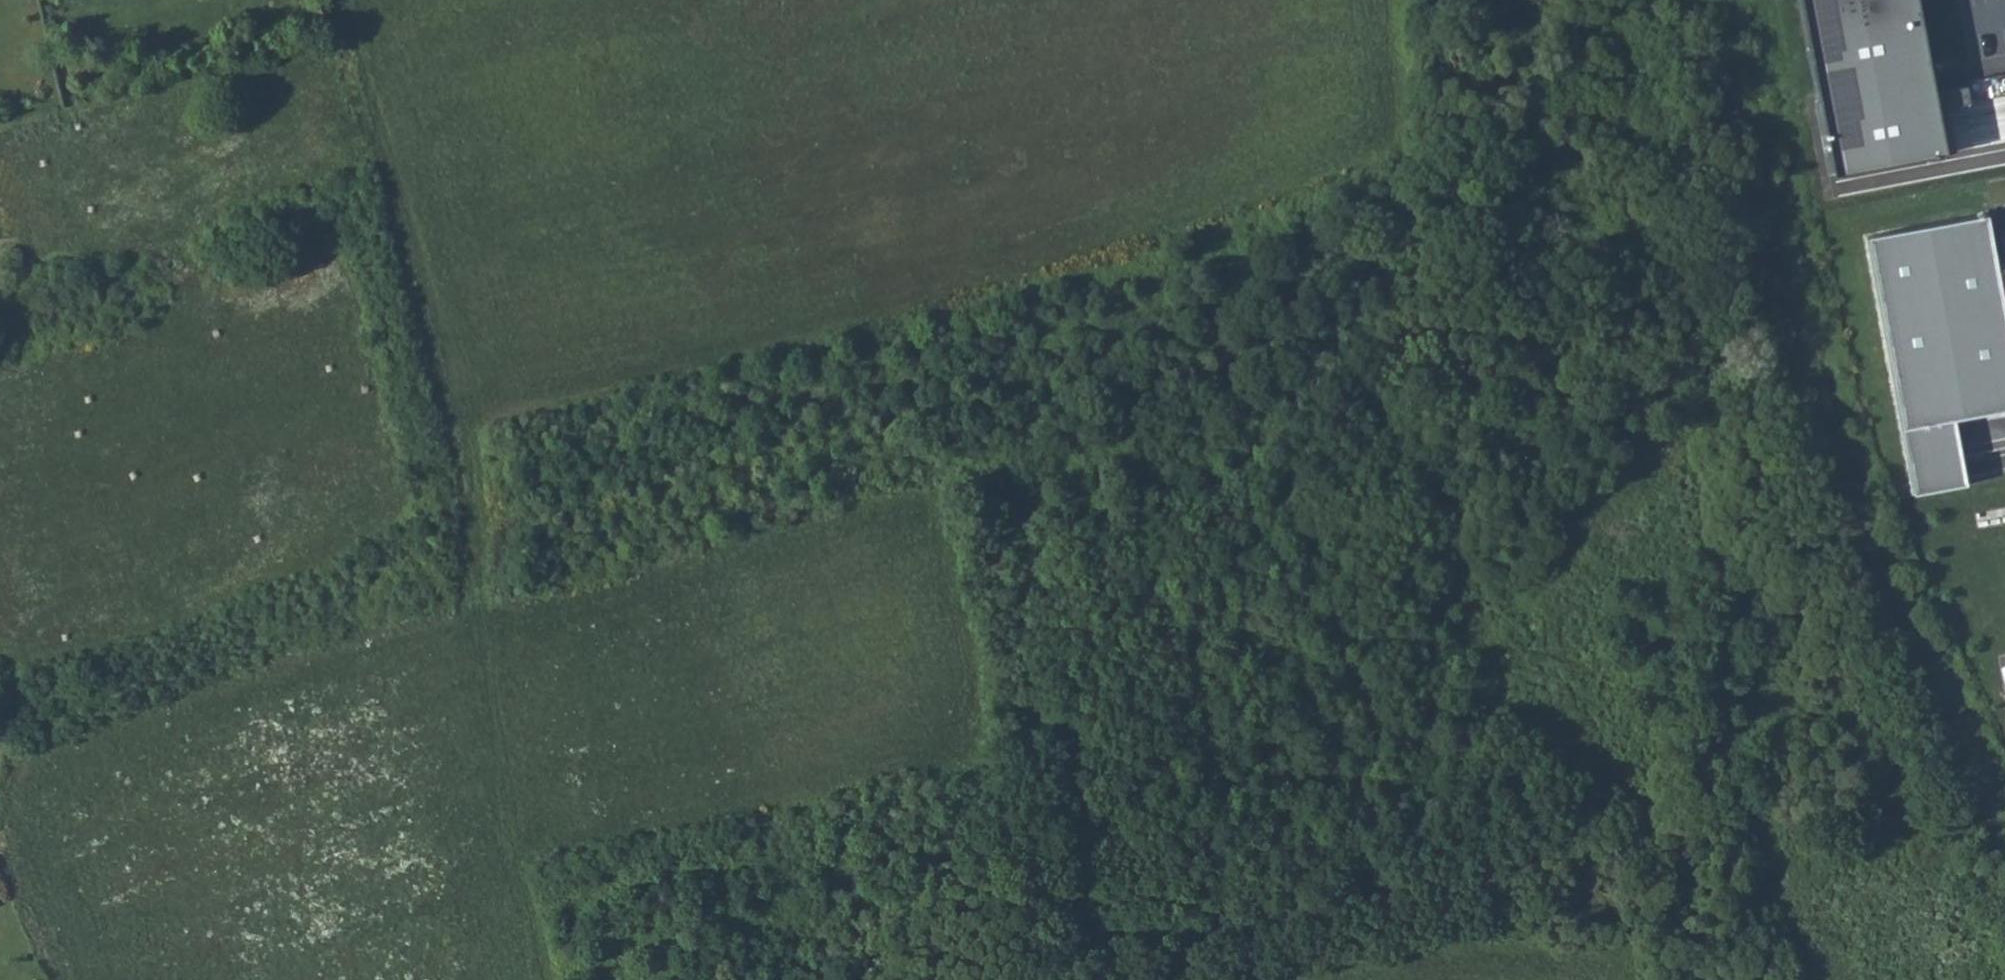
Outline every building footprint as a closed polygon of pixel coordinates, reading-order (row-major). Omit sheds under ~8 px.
[(1832,172),(1950,148),(1942,106),(1967,100),(1963,87),(1931,92),(1913,0),(1799,0),(1832,172)] [(1870,236),(1916,488),(1965,482),(1955,415),(2004,405),(2004,265),(1998,266),(1986,215),(1870,236)]
